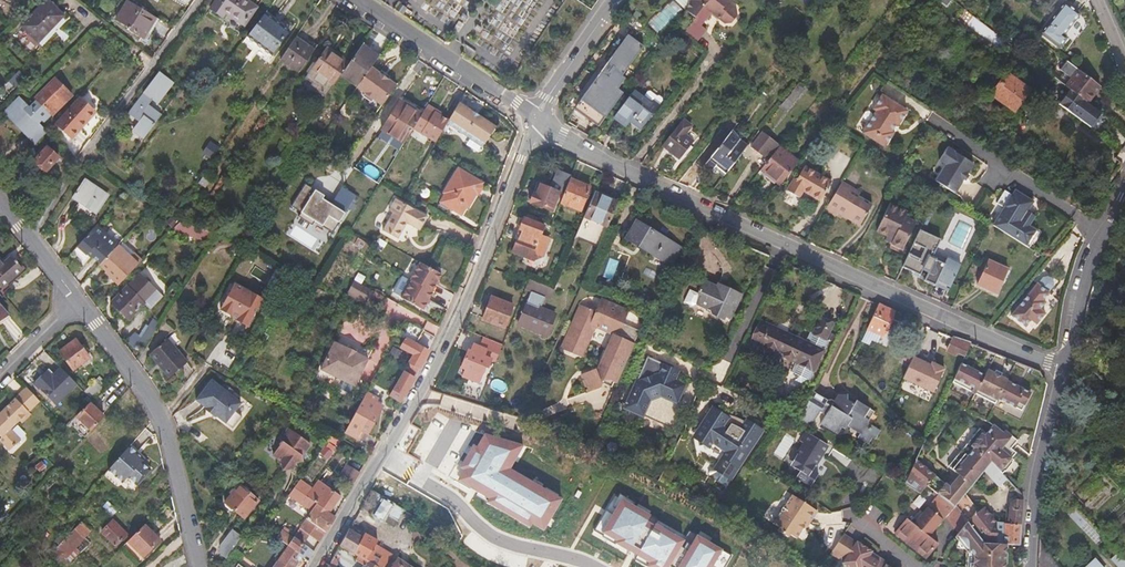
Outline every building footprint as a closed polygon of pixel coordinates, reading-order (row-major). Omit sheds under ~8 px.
[(245,0),(217,0),(211,10),(223,18),(226,14),(245,26),(257,8),(245,0)] [(686,10),(685,11),(686,11),(695,19),(703,9),(712,0),(677,0),(686,10)] [(703,9),(695,19),(694,20),(700,25),(707,17),(713,22),(718,16),(726,23),(732,22),(737,15),(737,9),(728,3),(730,0),(712,0),(703,9)] [(955,2),(952,0),(936,0),(949,10),(955,2)] [(68,20),(47,1),(23,28),(43,47),(68,20)] [(157,19),(128,1),(117,20),(132,30),(131,31),(144,39),(149,33),(157,19)] [(1080,14),(1066,3),(1042,33),(1060,47),(1068,37),(1064,34),(1080,14)] [(663,32),(668,35),(686,11),(685,11),(663,32)] [(268,13),(246,42),(270,60),(291,32),(268,13)] [(157,19),(149,33),(153,35),(162,21),(157,19)] [(684,34),(696,43),(706,30),(700,25),(694,20),(684,34)] [(714,21),(703,34),(713,41),(709,46),(720,54),(733,36),(714,21)] [(600,125),(625,92),(620,88),(627,78),(624,76),(646,46),(630,35),(576,107),(600,125)] [(961,40),(956,36),(948,46),(954,50),(961,40)] [(280,61),(300,74),(315,51),(296,38),(280,61)] [(342,77),(358,88),(359,87),(372,67),(379,58),(363,46),(350,64),(342,77)] [(303,83),(326,99),(342,77),(350,64),(327,48),(303,83)] [(1100,87),(1066,61),(1060,69),(1068,75),(1066,77),(1070,80),(1068,82),(1061,76),(1058,80),(1086,100),(1088,102),(1100,87)] [(359,87),(383,105),(398,86),(390,80),(380,73),(372,67),(359,87)] [(380,73),(390,80),(392,76),(383,70),(380,73)] [(16,88),(25,79),(19,72),(9,82),(16,88)] [(134,131),(145,139),(162,117),(148,107),(153,100),(158,104),(174,82),(160,72),(144,94),(145,95),(131,114),(141,122),(134,131)] [(892,73),(889,77),(898,84),(901,80),(892,73)] [(1030,90),(1008,73),(992,94),(1014,111),(1030,90)] [(28,136),(30,134),(41,123),(43,122),(45,123),(63,106),(64,106),(73,97),(56,80),(37,99),(38,101),(31,109),(20,98),(7,112),(16,120),(14,122),(28,136)] [(799,85),(781,106),(787,110),(805,89),(799,85)] [(661,104),(654,99),(652,103),(635,90),(616,117),(625,123),(629,118),(643,128),(661,104)] [(906,110),(882,94),(873,108),(876,110),(862,131),(883,145),(892,132),(890,131),(896,122),(898,123),(906,110)] [(422,116),(415,129),(436,142),(448,123),(455,110),(448,106),(442,102),(443,100),(435,95),(422,116)] [(94,111),(80,98),(55,125),(72,140),(88,121),(87,119),(94,111)] [(1088,102),(1086,100),(1079,109),(1093,119),(1092,120),(1124,144),(1124,130),(1088,102)] [(399,102),(382,129),(405,144),(415,129),(422,116),(399,102)] [(455,110),(448,123),(484,147),(497,128),(460,103),(455,110)] [(5,114),(14,122),(16,120),(7,112),(5,114)] [(693,127),(684,120),(663,146),(681,160),(694,142),(687,136),(693,127)] [(39,141),(50,131),(41,123),(30,134),(39,141)] [(748,145),(732,132),(706,163),(713,168),(717,164),(727,172),(748,145)] [(769,160),(780,146),(764,133),(752,147),(769,160)] [(203,154),(213,160),(220,150),(211,143),(203,154)] [(800,161),(780,146),(769,160),(761,169),(780,185),(781,185),(800,161)] [(954,192),(963,178),(967,173),(973,163),(947,146),(940,158),(939,159),(946,164),(936,180),(954,192)] [(47,171),(59,158),(48,148),(36,162),(47,171)] [(831,182),(803,164),(788,190),(800,197),(805,190),(820,200),(831,182)] [(482,185),(482,184),(458,169),(444,194),(446,195),(442,203),(462,215),(467,207),(469,208),(476,195),(479,194),(482,189),(482,185)] [(206,189),(211,181),(205,177),(200,185),(206,189)] [(591,188),(570,179),(561,203),(581,212),(591,188)] [(84,181),(73,198),(97,214),(107,197),(84,181)] [(854,189),(842,182),(825,210),(833,215),(836,210),(860,225),(872,205),(852,192),(854,189)] [(539,186),(536,193),(533,193),(529,202),(553,211),(560,194),(539,186)] [(324,198),(305,187),(291,209),(332,235),(355,198),(341,189),(330,206),(322,201),(324,198)] [(993,225),(1029,248),(1039,232),(1028,225),(1035,216),(1027,210),(1033,201),(1015,190),(1013,194),(1005,190),(997,203),(1004,207),(993,225)] [(608,228),(619,203),(595,193),(585,218),(608,228)] [(394,213),(400,202),(396,200),(390,211),(394,213)] [(394,213),(382,231),(396,239),(406,223),(419,230),(426,217),(400,202),(394,213)] [(894,237),(892,242),(905,247),(916,221),(905,216),(907,212),(889,204),(878,230),(888,235),(894,237)] [(534,260),(542,257),(550,238),(541,235),(544,226),(531,221),(525,219),(520,231),(523,232),(519,240),(517,239),(512,252),(534,260)] [(173,230),(211,245),(217,236),(195,227),(181,222),(173,230)] [(682,249),(638,222),(626,239),(671,267),(682,249)] [(96,270),(100,265),(114,250),(119,245),(97,225),(73,252),(83,261),(85,259),(96,270)] [(910,251),(906,259),(921,266),(918,273),(920,274),(923,267),(928,270),(924,279),(935,283),(938,277),(951,283),(961,262),(947,256),(944,262),(926,254),(933,238),(919,232),(916,239),(910,251)] [(359,239),(350,234),(346,240),(355,245),(359,239)] [(366,243),(359,239),(355,245),(362,249),(366,243)] [(366,243),(362,249),(370,253),(373,247),(366,243)] [(115,281),(120,285),(135,270),(114,250),(100,265),(116,280),(115,281)] [(0,264),(0,284),(3,287),(22,271),(11,258),(2,266),(0,264)] [(921,266),(906,259),(903,266),(918,273),(921,266)] [(1008,269),(990,260),(979,285),(997,294),(1008,269)] [(411,280),(406,289),(421,297),(416,305),(423,309),(432,291),(431,291),(440,273),(427,266),(419,262),(409,279),(411,280)] [(510,270),(508,276),(528,284),(529,281),(523,278),(524,276),(510,270)] [(359,273),(355,281),(362,285),(366,277),(359,273)] [(140,275),(112,304),(130,321),(145,304),(152,310),(164,297),(140,275)] [(1044,276),(1039,283),(1049,291),(1054,285),(1054,280),(1053,275),(1048,275),(1044,276)] [(938,277),(935,283),(948,290),(951,283),(938,277)] [(365,303),(372,290),(362,285),(355,281),(348,294),(365,303)] [(1039,283),(1039,282),(1029,295),(1028,295),(1013,314),(1032,330),(1038,323),(1032,319),(1047,301),(1044,299),(1050,292),(1049,291),(1039,283)] [(744,297),(727,289),(725,293),(718,289),(704,283),(698,296),(691,293),(685,306),(696,310),(698,308),(711,314),(713,319),(725,324),(726,321),(732,323),(740,304),(744,297)] [(261,299),(236,286),(225,307),(250,320),(261,299)] [(299,289),(292,286),(283,303),(290,306),(299,289)] [(421,297),(406,289),(401,297),(416,305),(421,297)] [(504,329),(513,306),(492,297),(483,320),(504,329)] [(614,339),(631,348),(632,345),(635,346),(641,332),(625,325),(630,312),(603,300),(597,312),(583,306),(576,322),(596,331),(597,330),(599,329),(601,329),(611,333),(614,339)] [(517,326),(535,333),(538,327),(544,312),(526,304),(517,326)] [(9,316),(0,305),(0,322),(9,316)] [(891,319),(894,312),(879,306),(868,329),(883,336),(887,328),(893,331),(897,323),(891,319)] [(538,327),(535,333),(544,337),(554,316),(544,312),(538,327)] [(146,346),(159,325),(153,321),(148,327),(146,326),(139,336),(135,334),(127,341),(133,347),(136,344),(141,344),(146,346)] [(829,343),(827,341),(833,328),(820,321),(813,336),(810,335),(805,344),(763,324),(754,341),(796,363),(794,368),(792,373),(795,375),(795,381),(801,384),(807,380),(810,381),(829,343)] [(596,331),(576,322),(566,344),(584,353),(587,344),(589,345),(594,333),(594,332),(596,331)] [(404,372),(415,378),(429,351),(428,351),(425,349),(420,346),(418,345),(425,332),(412,325),(405,338),(407,339),(401,350),(413,356),(404,372)] [(503,345),(482,336),(478,345),(475,344),(472,351),(469,350),(462,367),(465,369),(463,377),(479,384),(486,367),(488,367),(491,359),(484,357),(487,350),(499,355),(503,345)] [(966,356),(971,344),(954,338),(948,352),(956,356),(957,353),(966,356)] [(613,388),(631,348),(614,339),(615,343),(617,344),(615,349),(611,347),(601,369),(584,374),(589,392),(602,388),(602,385),(602,384),(603,384),(604,384),(613,388)] [(76,340),(60,352),(74,371),(90,359),(76,340)] [(188,363),(168,340),(151,355),(171,378),(188,363)] [(321,370),(335,377),(349,349),(347,348),(346,349),(335,343),(321,370)] [(564,348),(582,356),(584,353),(566,344),(564,348)] [(349,349),(335,377),(355,387),(368,359),(356,353),(356,352),(349,349)] [(397,363),(400,356),(393,352),(390,359),(397,363)] [(914,354),(903,379),(934,392),(945,367),(914,354)] [(671,376),(675,366),(650,355),(628,405),(645,413),(652,397),(662,393),(679,400),(686,383),(671,376)] [(981,374),(962,364),(954,379),(996,400),(997,399),(1020,411),(1029,394),(1006,381),(1007,380),(987,370),(985,375),(981,374)] [(77,384),(63,370),(54,379),(51,382),(47,379),(39,387),(56,405),(77,384)] [(391,395),(401,402),(415,378),(404,372),(391,395)] [(94,401),(108,386),(100,378),(86,393),(94,401)] [(196,401),(206,408),(208,409),(210,407),(217,412),(215,415),(216,416),(233,429),(242,417),(235,412),(242,403),(232,396),(235,392),(225,385),(222,389),(212,381),(196,401)] [(41,402),(28,389),(3,413),(5,415),(0,420),(0,419),(0,436),(3,439),(1,441),(10,450),(13,449),(13,450),(22,441),(12,430),(20,423),(21,424),(31,415),(29,413),(41,402)] [(828,400),(813,392),(800,419),(818,430),(821,425),(838,435),(842,428),(846,430),(849,424),(863,432),(859,438),(869,444),(872,438),(874,438),(876,439),(881,430),(868,423),(874,412),(870,410),(870,409),(857,401),(855,404),(847,400),(847,399),(847,395),(839,395),(836,400),(837,400),(835,402),(833,400),(828,400)] [(367,393),(344,432),(359,440),(363,433),(366,434),(373,423),(369,420),(376,409),(374,408),(379,400),(367,393)] [(706,416),(707,421),(746,445),(752,450),(763,433),(746,422),(744,425),(731,417),(737,408),(723,400),(718,408),(719,412),(706,416)] [(77,418),(91,431),(105,417),(91,403),(77,418)] [(208,409),(206,408),(205,410),(215,417),(216,416),(215,415),(217,412),(210,407),(208,409)] [(467,445),(475,430),(438,413),(431,428),(467,445)] [(746,445),(707,421),(709,427),(711,432),(697,436),(701,450),(702,449),(705,453),(707,456),(711,459),(713,461),(716,463),(719,465),(715,471),(732,482),(752,450),(746,445)] [(343,430),(345,426),(339,422),(337,427),(343,430)] [(1013,450),(1017,445),(1014,443),(1016,441),(1003,430),(993,425),(984,436),(981,433),(971,446),(974,448),(970,453),(955,471),(959,475),(949,487),(917,460),(908,480),(922,492),(927,486),(939,495),(954,507),(966,493),(985,471),(991,463),(1002,474),(1013,460),(1011,458),(1015,452),(1013,450)] [(984,436),(993,425),(992,425),(985,433),(980,429),(953,460),(949,466),(955,471),(970,453),(974,448),(971,446),(981,433),(984,436)] [(289,430),(280,442),(283,444),(280,447),(277,446),(267,461),(277,468),(279,477),(289,476),(296,465),(304,463),(302,457),(310,445),(289,430)] [(797,477),(811,486),(818,474),(812,470),(828,446),(807,433),(801,442),(804,444),(794,461),(796,469),(800,472),(797,477)] [(524,445),(483,435),(457,482),(542,531),(561,499),(510,470),(524,445)] [(130,444),(109,469),(124,482),(129,476),(138,484),(152,468),(143,460),(145,457),(130,444)] [(46,467),(42,462),(35,467),(40,473),(46,467)] [(999,486),(1007,479),(1002,474),(991,463),(985,471),(999,486)] [(354,485),(361,473),(347,464),(340,476),(354,485)] [(811,487),(811,486),(797,477),(796,478),(811,487)] [(318,481),(307,496),(318,504),(330,512),(341,497),(318,481)] [(259,500),(241,485),(226,503),(245,519),(259,500)] [(395,527),(402,517),(405,511),(375,493),(374,492),(364,508),(366,509),(373,514),(372,515),(384,522),(385,521),(395,527)] [(966,522),(980,511),(966,493),(954,507),(966,522)] [(732,556),(690,531),(684,542),(673,536),(672,537),(662,531),(663,530),(656,525),(659,520),(615,495),(606,511),(611,513),(608,518),(603,515),(594,530),(608,539),(609,536),(617,541),(616,543),(630,551),(637,555),(649,562),(647,566),(648,566),(669,566),(670,566),(726,566),(732,556)] [(796,539),(804,527),(807,522),(809,524),(817,512),(792,495),(785,506),(783,508),(773,524),(780,528),(778,531),(788,538),(790,535),(796,539)] [(926,558),(938,544),(929,538),(945,518),(954,507),(939,495),(923,514),(918,520),(914,525),(907,520),(896,533),(926,558)] [(307,496),(303,502),(315,510),(318,504),(307,496)] [(1007,523),(1022,524),(1023,500),(1011,501),(1007,515),(1007,523)] [(108,501),(104,506),(112,513),(116,509),(108,501)] [(318,504),(315,510),(308,519),(326,532),(335,516),(330,512),(318,504)] [(958,533),(966,523),(966,522),(954,507),(945,518),(958,533)] [(983,543),(997,543),(997,522),(995,522),(984,508),(980,511),(966,522),(966,523),(983,543)] [(311,535),(320,541),(326,532),(308,519),(301,528),(311,535)] [(127,535),(114,521),(103,532),(116,546),(127,535)] [(59,546),(57,548),(59,550),(54,556),(61,562),(66,557),(72,563),(76,559),(72,554),(83,543),(88,548),(90,546),(89,544),(90,542),(86,538),(92,531),(87,526),(82,522),(64,540),(59,546)] [(1007,544),(1020,544),(1022,524),(1007,523),(997,522),(997,543),(1007,544)] [(955,538),(956,539),(966,523),(958,533),(955,538)] [(1007,544),(997,543),(983,543),(966,523),(956,539),(958,541),(957,548),(965,549),(968,552),(970,551),(975,556),(975,563),(971,563),(971,566),(1006,566),(1007,544)] [(144,525),(128,541),(144,557),(161,541),(144,525)] [(356,527),(354,525),(341,547),(355,554),(365,534),(366,532),(356,527)] [(301,528),(295,537),(304,544),(311,535),(301,528)] [(221,554),(227,558),(242,537),(233,530),(221,546),(221,554)] [(283,530),(278,538),(288,546),(294,538),(283,530)] [(377,541),(365,534),(355,554),(360,557),(368,561),(376,544),(377,541)] [(889,564),(888,565),(886,564),(882,561),(883,559),(874,553),(875,551),(860,541),(858,543),(845,534),(834,551),(843,557),(847,560),(845,563),(851,566),(893,566),(889,564)] [(56,542),(59,546),(64,540),(61,537),(56,542)] [(294,538),(288,546),(300,555),(309,561),(315,551),(304,544),(295,537),(294,538)] [(1040,543),(1039,563),(1042,566),(1059,566),(1040,543)] [(393,555),(376,544),(368,561),(378,566),(385,566),(393,555)] [(288,546),(278,561),(286,566),(296,566),(299,562),(296,560),(300,555),(288,546)] [(841,560),(843,557),(834,551),(832,554),(841,560)] [(1118,553),(1112,559),(1119,566),(1124,566),(1124,560),(1118,553)] [(335,557),(329,566),(338,566),(338,558),(335,557)] [(368,561),(360,557),(358,561),(365,565),(364,566),(378,566),(368,561)] [(1095,558),(1085,566),(1103,566),(1095,558)] [(398,559),(393,566),(411,566),(398,559)]
